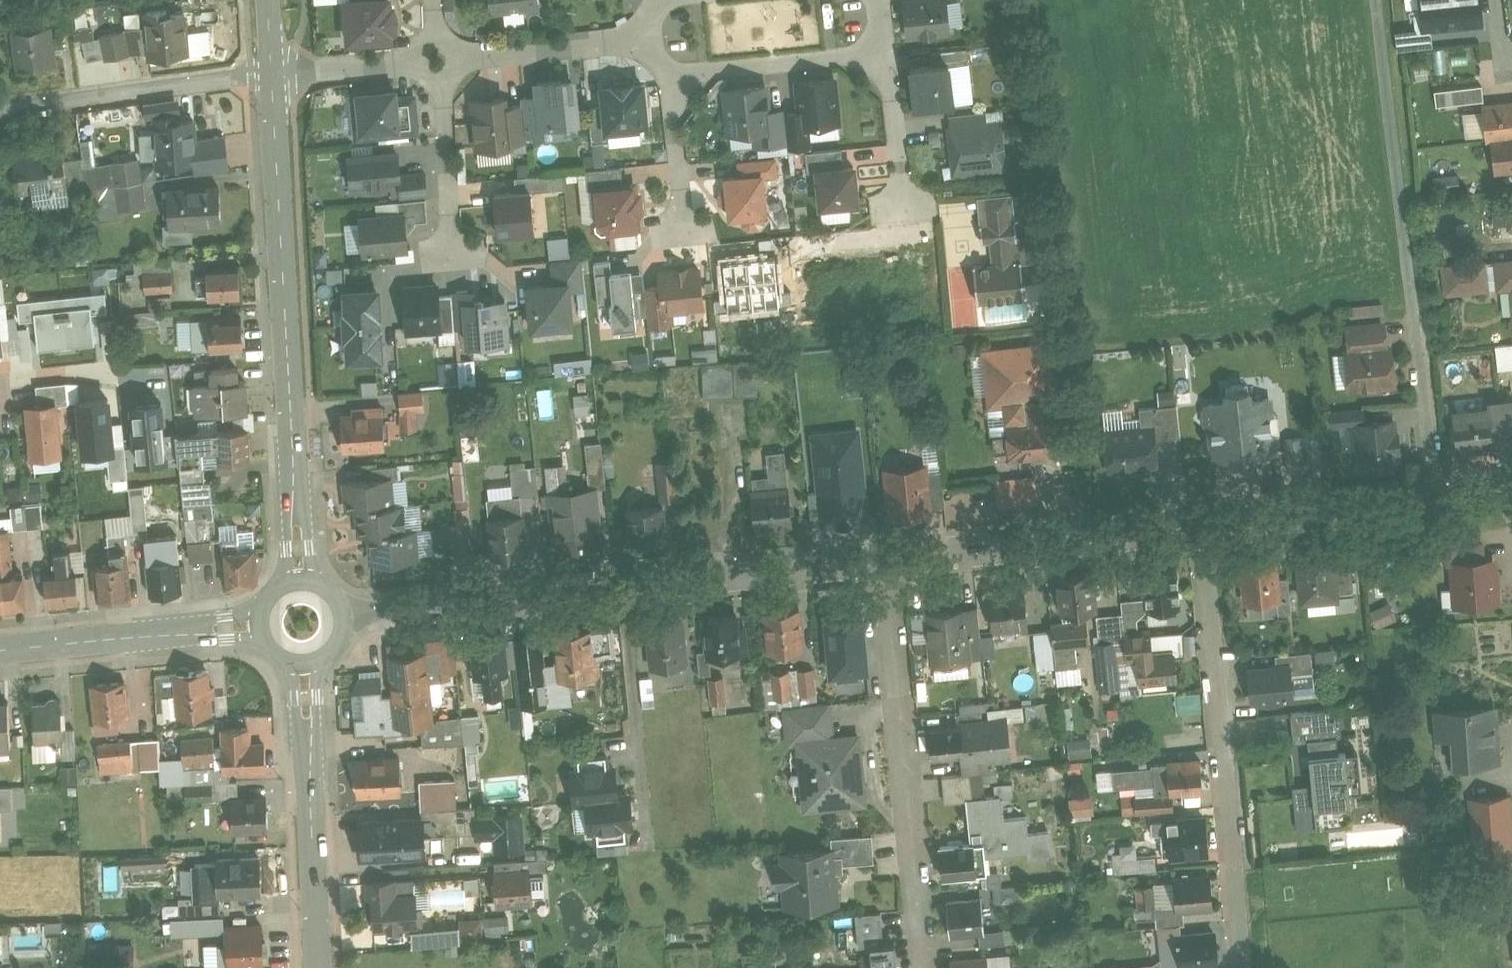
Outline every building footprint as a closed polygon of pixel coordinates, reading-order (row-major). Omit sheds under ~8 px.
[(350,39),(392,36),(390,0),(348,0),(350,39)] [(492,10),(540,5),(539,0),(491,0),(492,10)] [(905,1),(908,34),(951,30),(948,0),(911,0),(905,1)] [(1485,26),(1482,0),(1418,0),(1421,29),(1395,31),(1397,50),(1433,46),(1431,31),(1485,26)] [(167,9),(147,10),(151,58),(172,56),(171,54),(188,53),(185,12),(168,13),(167,9)] [(50,25),(14,30),(19,67),(56,62),(54,50),(64,48),(62,36),(52,37),(50,25)] [(125,30),(102,35),(107,60),(131,54),(125,30)] [(968,46),(932,50),(934,64),(950,63),(950,64),(969,62),(968,46)] [(934,64),(912,67),(917,106),(954,102),(950,64),(950,63),(934,64)] [(562,78),(539,80),(540,95),(543,124),(545,124),(579,120),(574,79),(563,80),(562,78)] [(835,78),(799,81),(801,111),(803,125),(810,124),(839,121),(835,78)] [(644,82),(604,86),(605,104),(608,128),(609,128),(612,128),(616,131),(641,128),(643,126),(646,126),(646,124),(648,124),(644,82)] [(1483,84),(1435,89),(1437,104),(1484,99),(1483,84)] [(766,85),(727,89),(731,131),(755,129),(771,127),(769,111),(766,85)] [(397,88),(353,92),(357,130),(399,126),(401,126),(398,96),(397,88)] [(415,94),(398,96),(401,126),(399,126),(400,132),(419,130),(415,94)] [(540,95),(524,96),(525,103),(528,133),(545,131),(545,124),(543,124),(540,95)] [(506,96),(474,99),(479,147),(511,144),(510,140),(507,105),(506,96)] [(1483,105),(1487,137),(1491,137),(1511,134),(1511,102),(1483,105)] [(525,103),(507,105),(510,140),(528,139),(528,133),(525,103)] [(605,104),(589,106),(593,142),(610,140),(609,128),(608,128),(605,104)] [(785,109),(769,111),(771,127),(755,129),(757,145),(789,142),(786,113),(785,109)] [(986,110),(950,114),(951,127),(988,123),(986,110)] [(801,111),(786,113),(789,142),(789,147),(812,144),(810,124),(803,125),(801,111)] [(194,118),(178,120),(177,114),(157,116),(159,157),(160,165),(180,164),(180,162),(195,161),(197,161),(196,138),(194,118)] [(951,127),(954,159),(955,159),(956,172),(977,170),(1005,167),(1000,121),(988,123),(951,127)] [(158,133),(142,134),(143,158),(159,157),(158,133)] [(225,134),(196,138),(197,161),(195,161),(197,173),(230,168),(225,134)] [(1491,137),(1495,172),(1511,170),(1511,134),(1491,137)] [(64,148),(33,152),(32,147),(14,149),(19,191),(21,191),(20,190),(35,188),(35,189),(37,189),(37,188),(51,186),(52,187),(53,187),(53,186),(67,184),(68,185),(69,185),(69,183),(66,159),(64,148)] [(842,147),(807,151),(809,171),(819,170),(818,169),(844,166),(842,147)] [(0,152),(0,173),(0,174),(11,172),(9,151),(0,152)] [(399,151),(351,156),(354,188),(371,186),(371,190),(388,188),(387,184),(393,184),(402,183),(401,173),(399,151)] [(115,165),(97,168),(96,155),(82,156),(87,189),(118,185),(115,165)] [(82,156),(66,159),(69,183),(84,180),(86,194),(87,194),(87,189),(82,156)] [(139,158),(115,161),(115,165),(118,185),(142,181),(139,158)] [(776,158),(740,161),(742,175),(763,173),(763,174),(778,173),(776,158)] [(623,165),(587,169),(589,188),(595,187),(595,186),(624,183),(623,165)] [(844,166),(818,169),(819,170),(822,205),(858,201),(855,165),(844,166)] [(426,171),(401,173),(402,183),(393,184),(395,195),(428,192),(426,171)] [(552,172),(516,176),(517,190),(531,189),(532,190),(553,188),(552,172)] [(742,175),(728,177),(729,188),(726,188),(723,192),(723,201),(728,204),(730,204),(732,215),(744,214),(745,223),(750,227),(760,226),(764,221),(763,212),(766,211),(763,174),(763,173),(742,175)] [(84,180),(69,183),(69,185),(68,185),(69,197),(70,197),(87,194),(86,194),(84,180)] [(142,181),(118,185),(121,209),(146,206),(142,181)] [(624,183),(595,186),(595,187),(598,218),(595,222),(595,228),(602,234),(608,233),(612,229),(639,226),(638,210),(642,210),(640,194),(636,194),(635,182),(624,183)] [(67,184),(53,186),(53,187),(52,187),(51,186),(37,188),(37,189),(35,189),(38,207),(70,203),(70,197),(69,197),(68,185),(67,184)] [(220,186),(169,189),(171,223),(165,224),(166,239),(193,237),(192,224),(222,222),(220,186)] [(517,190),(496,192),(500,234),(536,230),(532,190),(531,189),(517,190)] [(1012,192),(980,196),(983,224),(995,223),(994,208),(1013,206),(1012,192)] [(427,197),(399,200),(400,214),(405,213),(407,232),(410,231),(417,222),(417,220),(429,219),(427,197)] [(1013,206),(994,208),(995,223),(1016,221),(1015,206),(1013,206)] [(400,214),(362,217),(366,251),(409,247),(407,232),(405,213),(400,214)] [(983,224),(981,225),(983,240),(992,239),(995,263),(975,265),(978,300),(1026,295),(1024,279),(1026,279),(1026,276),(1024,276),(1022,260),(1014,261),(1012,237),(1018,237),(1016,221),(995,223),(983,224)] [(545,235),(546,255),(567,254),(565,234),(545,235)] [(583,256),(554,259),(556,283),(569,281),(570,288),(586,286),(583,256)] [(1496,260),(1499,287),(1511,286),(1511,258),(1496,260)] [(611,259),(595,261),(596,272),(613,271),(611,259)] [(1486,261),(1444,266),(1447,293),(1489,288),(1486,261)] [(239,265),(209,267),(209,277),(210,293),(210,297),(241,295),(239,265)] [(677,270),(661,272),(663,285),(665,309),(672,308),(690,306),(689,299),(703,298),(700,268),(688,269),(687,267),(677,268),(677,270)] [(613,271),(596,272),(599,304),(611,303),(614,327),(638,325),(637,315),(635,295),(632,272),(632,269),(613,271)] [(173,270),(145,272),(147,290),(175,288),(173,270)] [(644,271),(632,272),(635,295),(647,294),(646,287),(644,271)] [(209,277),(199,277),(199,294),(210,293),(209,277)] [(556,283),(529,285),(534,327),(573,323),(570,288),(569,281),(556,283)] [(439,284),(406,286),(409,329),(440,327),(442,327),(439,294),(439,284)] [(663,285),(646,287),(649,314),(650,325),(673,322),(672,308),(665,309),(663,285)] [(344,313),(345,324),(379,323),(379,315),(381,315),(379,288),(345,290),(346,313),(344,313)] [(474,288),(454,289),(454,293),(456,326),(468,325),(467,301),(475,300),(474,288)] [(106,291),(18,300),(20,320),(36,319),(39,348),(95,342),(92,312),(108,310),(106,291)] [(454,293),(439,294),(442,327),(440,327),(441,330),(456,329),(456,326),(454,293)] [(647,294),(635,295),(637,315),(649,314),(647,294)] [(171,306),(170,295),(147,297),(148,307),(171,306)] [(475,300),(467,301),(468,325),(470,342),(509,340),(506,298),(475,300)] [(124,312),(125,324),(155,322),(154,310),(124,312)] [(242,316),(195,318),(196,335),(198,335),(198,347),(212,347),(213,349),(244,347),(242,316)] [(119,320),(97,321),(98,344),(120,343),(119,320)] [(379,323),(345,324),(346,336),(348,336),(349,358),(382,357),(381,330),(380,330),(379,323)] [(1384,323),(1349,327),(1351,350),(1387,346),(1384,323)] [(1051,343),(986,350),(992,403),(1006,402),(1006,401),(1057,396),(1051,343)] [(690,348),(691,360),(716,357),(714,345),(690,348)] [(1387,346),(1351,350),(1347,350),(1350,387),(1395,382),(1391,346),(1387,346)] [(553,374),(590,370),(588,355),(551,360),(553,374)] [(437,360),(438,384),(472,383),(472,359),(437,360)] [(757,359),(703,363),(705,397),(760,394),(757,359)] [(238,366),(213,368),(214,382),(239,380),(238,366)] [(360,392),(374,391),(374,379),(360,380),(360,392)] [(214,382),(197,383),(198,413),(248,410),(246,380),(239,380),(214,382)] [(68,381),(38,384),(40,404),(57,402),(58,403),(70,402),(68,381)] [(424,388),(400,391),(402,411),(417,410),(426,409),(424,388)] [(584,410),(583,393),(572,393),(573,411),(584,410)] [(1057,396),(1006,401),(1006,402),(1012,455),(1034,452),(1034,458),(1047,457),(1046,451),(1063,449),(1057,396)] [(1251,398),(1227,400),(1227,401),(1209,403),(1210,405),(1206,410),(1207,424),(1212,427),(1215,458),(1275,452),(1270,397),(1252,399),(1251,398)] [(108,398),(80,401),(85,452),(107,450),(113,449),(113,445),(108,398)] [(1488,401),(1489,410),(1491,410),(1493,432),(1511,430),(1511,398),(1488,401)] [(40,404),(29,405),(34,455),(35,455),(36,459),(62,456),(61,452),(62,452),(58,403),(57,402),(40,404)] [(162,402),(133,405),(138,460),(180,456),(177,432),(165,434),(162,402)] [(1178,403),(1140,407),(1142,427),(1154,426),(1155,438),(1181,435),(1178,403)] [(385,406),(357,408),(357,414),(343,415),(344,448),(386,445),(385,406)] [(1365,406),(1332,409),(1333,425),(1357,423),(1357,422),(1367,421),(1365,406)] [(417,410),(403,411),(404,429),(418,428),(417,410)] [(1489,410),(1454,413),(1458,449),(1494,445),(1493,432),(1491,410),(1489,410)] [(1367,421),(1357,422),(1357,423),(1362,467),(1399,463),(1397,448),(1400,448),(1399,432),(1396,432),(1394,418),(1367,421)] [(1142,427),(1107,431),(1111,468),(1113,468),(1116,470),(1124,469),(1127,467),(1158,464),(1155,438),(1154,426),(1142,427)] [(249,428),(235,429),(219,430),(219,431),(220,448),(221,461),(251,459),(249,428)] [(219,431),(179,434),(179,432),(177,432),(180,456),(183,483),(206,481),(204,449),(220,448),(219,431)] [(857,433),(816,437),(821,491),(824,522),(866,517),(857,433)] [(1322,434),(1286,438),(1289,470),(1325,466),(1322,434)] [(608,486),(603,440),(587,442),(592,488),(608,486)] [(125,444),(113,445),(113,449),(107,450),(110,479),(128,478),(125,444)] [(772,489),(754,491),(758,529),(793,525),(785,450),(769,452),(772,489)] [(674,460),(659,461),(663,501),(678,500),(674,460)] [(542,464),(543,487),(564,486),(562,463),(542,464)] [(399,464),(373,466),(374,478),(392,476),(392,477),(401,476),(399,464)] [(537,465),(512,468),(515,495),(540,493),(537,465)] [(927,466),(887,470),(892,515),(931,511),(931,507),(927,471),(927,466)] [(943,469),(927,471),(931,507),(946,505),(943,469)] [(1090,469),(1078,470),(1081,492),(1092,491),(1090,469)] [(374,478),(347,481),(350,509),(359,508),(359,507),(394,504),(392,477),(392,476),(374,478)] [(1034,476),(999,481),(1002,504),(1037,500),(1034,476)] [(206,481),(183,483),(185,503),(213,501),(212,481),(206,481)] [(20,483),(21,501),(39,501),(38,482),(20,483)] [(145,484),(130,485),(134,532),(149,531),(145,484)] [(824,522),(821,491),(809,492),(812,523),(824,522)] [(596,492),(560,495),(562,509),(554,510),(558,548),(584,545),(585,553),(601,551),(600,543),(601,543),(599,516),(597,515),(596,506),(597,505),(597,504),(596,492)] [(522,499),(506,501),(506,499),(489,501),(491,517),(490,517),(494,556),(528,553),(526,540),(528,540),(527,529),(525,529),(524,514),(523,514),(522,499)] [(42,502),(27,504),(29,527),(45,525),(42,502)] [(27,504),(12,505),(15,528),(29,527),(27,504)] [(210,515),(198,516),(197,504),(185,505),(189,541),(212,539),(210,515)] [(394,504),(359,507),(359,508),(362,534),(371,533),(404,530),(402,504),(394,504)] [(664,506),(629,509),(632,542),(667,538),(664,506)] [(448,546),(469,545),(468,508),(454,508),(454,524),(447,525),(448,546)] [(8,525),(8,517),(0,518),(0,526),(8,525)] [(255,528),(239,529),(239,537),(240,548),(256,547),(255,528)] [(0,530),(0,573),(14,572),(9,529),(0,530)] [(404,530),(371,533),(374,560),(418,556),(415,529),(404,530)] [(125,534),(109,535),(110,553),(122,552),(121,546),(126,546),(125,534)] [(178,534),(146,537),(149,559),(147,560),(151,593),(184,590),(178,534)] [(239,537),(222,538),(223,550),(240,548),(239,537)] [(1484,543),(1447,546),(1448,563),(1454,563),(1454,562),(1485,559),(1484,543)] [(240,548),(223,550),(225,583),(259,580),(257,547),(240,548)] [(1332,548),(1299,551),(1303,599),(1337,595),(1334,560),(1332,548)] [(71,550),(54,551),(56,572),(46,573),(50,603),(80,600),(77,570),(73,571),(71,551),(72,551),(71,550)] [(110,553),(111,564),(96,565),(99,597),(114,596),(131,595),(127,552),(122,552),(110,553)] [(1351,558),(1334,560),(1337,595),(1355,593),(1351,558)] [(1485,559),(1454,562),(1454,563),(1456,590),(1460,589),(1461,604),(1497,601),(1494,559),(1485,559)] [(1275,562),(1244,565),(1247,601),(1278,598),(1279,598),(1277,578),(1275,562)] [(1177,565),(1145,568),(1149,610),(1181,606),(1180,598),(1181,598),(1180,590),(1177,565)] [(27,605),(23,571),(14,572),(0,573),(0,608),(27,605)] [(1093,571),(1060,575),(1063,610),(1096,607),(1095,591),(1100,590),(1099,576),(1093,577),(1093,571)] [(1289,577),(1277,578),(1279,598),(1278,598),(1280,614),(1292,613),(1289,577)] [(1025,590),(990,594),(994,628),(1011,626),(1011,628),(1029,626),(1025,590)] [(1136,599),(1122,600),(1123,611),(1125,631),(1139,630),(1136,599)] [(1275,611),(1274,600),(1243,602),(1244,614),(1275,611)] [(1387,603),(1368,610),(1375,627),(1394,619),(1387,603)] [(865,606),(826,609),(831,673),(871,669),(865,606)] [(978,607),(964,608),(967,636),(980,634),(978,607)] [(799,608),(768,610),(772,653),(803,650),(799,608)] [(964,608),(929,611),(934,664),(969,661),(967,636),(964,608)] [(767,609),(759,609),(762,652),(770,651),(767,609)] [(1123,611),(1097,614),(1100,642),(1117,640),(1126,639),(1125,631),(1123,611)] [(739,614),(708,617),(711,650),(712,658),(713,658),(742,655),(748,654),(746,626),(740,626),(739,614)] [(1087,617),(1068,619),(1070,643),(1076,643),(1089,641),(1087,617)] [(1068,619),(1052,621),(1053,628),(1054,645),(1070,643),(1068,619)] [(682,620),(649,623),(653,667),(687,663),(682,620)] [(612,627),(592,629),(594,654),(614,652),(612,627)] [(1053,628),(1034,630),(1038,668),(1057,666),(1054,645),(1053,628)] [(592,629),(557,633),(562,680),(597,676),(594,654),(592,629)] [(1173,650),(1153,651),(1151,634),(1150,629),(1139,630),(1125,631),(1128,659),(1128,661),(1140,660),(1142,682),(1177,678),(1175,657),(1174,649),(1173,650)] [(1184,631),(1171,632),(1173,650),(1174,649),(1175,657),(1186,656),(1184,631)] [(1171,632),(1151,634),(1153,651),(1173,650),(1171,632)] [(505,633),(472,637),(474,649),(468,650),(469,667),(475,666),(476,675),(485,674),(487,698),(503,696),(501,672),(509,671),(509,667),(506,641),(505,633)] [(541,637),(517,639),(520,666),(524,705),(548,703),(541,637)] [(517,639),(506,641),(509,667),(520,666),(517,639)] [(1126,639),(1117,640),(1119,660),(1128,659),(1126,639)] [(1100,642),(1096,642),(1101,687),(1121,685),(1119,660),(1117,640),(1100,642)] [(426,642),(391,645),(396,694),(397,708),(432,705),(430,679),(450,678),(450,674),(447,646),(446,641),(426,643),(426,642)] [(1070,643),(1054,645),(1057,666),(1057,667),(1078,665),(1076,643),(1070,643)] [(456,645),(447,646),(450,674),(459,673),(456,645)] [(1331,648),(1313,649),(1315,664),(1332,662),(1331,648)] [(711,650),(701,651),(703,675),(714,674),(713,658),(712,658),(711,650)] [(1312,651),(1276,654),(1277,666),(1290,665),(1291,673),(1314,671),(1312,651)] [(192,670),(192,668),(190,666),(189,665),(186,665),(183,665),(182,666),(181,668),(180,669),(180,671),(180,672),(175,673),(175,674),(177,690),(180,713),(214,709),(210,669),(194,670),(192,670)] [(1277,666),(1250,669),(1253,701),(1265,700),(1269,703),(1277,702),(1280,698),(1293,697),(1291,673),(1290,665),(1277,666)] [(813,668),(800,669),(802,695),(816,694),(813,668)] [(789,672),(775,673),(777,698),(791,697),(789,672)] [(175,674),(156,676),(158,692),(177,690),(175,674)] [(725,677),(712,678),(714,704),(727,703),(725,677)] [(125,680),(92,684),(97,730),(114,728),(112,717),(129,716),(125,680)] [(396,694),(384,695),(383,689),(363,691),(365,716),(356,717),(357,734),(384,732),(384,735),(405,733),(405,724),(423,723),(434,722),(434,721),(432,705),(397,708),(396,694)] [(1200,711),(1199,691),(1174,693),(1175,712),(1200,711)] [(51,698),(46,701),(34,702),(36,741),(48,740),(54,745),(57,744),(62,740),(61,728),(60,701),(56,697),(51,698)] [(0,701),(0,746),(12,745),(10,701),(0,701)] [(831,703),(794,706),(796,724),(823,721),(833,720),(831,703)] [(1498,706),(1442,710),(1443,736),(1461,735),(1463,762),(1456,762),(1456,764),(1501,761),(1498,706)] [(983,710),(959,712),(960,725),(984,722),(983,710)] [(1326,710),(1291,713),(1294,743),(1307,741),(1337,738),(1336,721),(1327,722),(1326,710)] [(480,714),(463,715),(466,743),(483,741),(480,714)] [(463,715),(438,718),(438,720),(434,721),(434,722),(423,723),(425,745),(466,743),(463,715)] [(960,725),(930,728),(933,757),(960,754),(962,773),(970,772),(994,770),(993,757),(1010,756),(1007,720),(984,722),(960,725)] [(796,724),(788,725),(790,743),(800,742),(800,741),(824,738),(823,721),(796,724)] [(265,741),(245,742),(244,725),(225,726),(226,743),(224,743),(224,764),(224,766),(230,766),(267,764),(265,741)] [(75,727),(61,728),(62,740),(63,755),(77,755),(75,727)] [(824,738),(800,741),(800,742),(806,808),(866,802),(864,779),(859,779),(857,759),(861,759),(859,735),(824,738)] [(215,736),(182,739),(184,757),(184,766),(191,765),(201,765),(201,766),(217,765),(215,736)] [(159,738),(141,739),(143,768),(161,767),(160,759),(159,738)] [(1089,754),(1088,738),(1066,739),(1067,756),(1089,754)] [(1337,738),(1307,741),(1311,783),(1292,785),(1295,809),(1314,807),(1316,828),(1353,825),(1350,793),(1362,792),(1358,751),(1339,753),(1337,738)] [(131,740),(99,743),(102,773),(138,769),(137,763),(134,764),(131,740)] [(607,755),(577,758),(578,771),(608,769),(607,755)] [(400,756),(359,758),(361,791),(401,789),(400,756)] [(184,757),(160,759),(161,767),(161,782),(192,780),(191,765),(184,766),(184,757)] [(1202,760),(1153,763),(1155,784),(1156,793),(1156,794),(1172,792),(1204,789),(1202,769),(1203,769),(1202,760)] [(1152,766),(1113,769),(1115,787),(1155,784),(1153,763),(1152,763),(1152,766)] [(217,765),(201,766),(201,765),(191,765),(192,780),(212,779),(231,778),(230,766),(224,766),(224,764),(217,765)] [(578,771),(572,772),(575,802),(587,801),(617,798),(614,768),(608,769),(578,771)] [(962,773),(943,775),(946,801),(972,798),(972,797),(973,797),(970,772),(962,773)] [(231,778),(212,779),(212,781),(213,796),(232,797),(233,797),(236,796),(235,778),(231,778)] [(456,779),(421,780),(422,809),(423,809),(443,808),(456,807),(457,807),(456,779)] [(212,781),(186,783),(186,797),(213,796),(212,781)] [(1156,793),(1137,795),(1138,813),(1173,809),(1172,792),(1156,794),(1156,793)] [(1028,815),(1003,817),(1001,794),(973,797),(972,797),(972,798),(977,843),(974,843),(977,873),(988,872),(986,855),(1030,851),(1031,851),(1030,832),(1028,815)] [(236,796),(233,797),(234,828),(269,827),(268,795),(236,796)] [(1091,814),(1090,795),(1067,796),(1068,815),(1091,814)] [(617,798),(587,801),(590,830),(596,829),(626,827),(632,826),(629,796),(617,798)] [(1508,796),(1473,799),(1476,841),(1510,839),(1508,796)] [(456,807),(443,808),(444,834),(458,834),(456,807)] [(457,807),(456,807),(458,834),(477,833),(476,817),(476,807),(457,807)] [(443,808),(423,809),(423,819),(425,851),(445,851),(444,834),(443,808)] [(522,814),(476,817),(477,833),(477,836),(505,835),(506,850),(524,849),(522,814)] [(1205,815),(1168,819),(1167,819),(1150,820),(1151,833),(1163,833),(1163,837),(1161,837),(1162,857),(1165,857),(1165,855),(1170,855),(1208,852),(1205,815)] [(423,819),(362,821),(363,856),(425,853),(425,851),(423,819)] [(626,827),(596,829),(597,843),(627,840),(626,827)] [(1050,830),(1030,832),(1031,851),(1030,851),(1030,856),(1052,854),(1050,830)] [(871,834),(832,837),(833,849),(838,848),(839,862),(873,860),(871,834)] [(1510,839),(1476,841),(1477,854),(1511,853),(1510,839)] [(974,843),(942,846),(945,876),(977,873),(974,843)] [(833,849),(783,852),(784,862),(777,862),(779,885),(785,884),(787,902),(838,898),(835,863),(839,862),(838,848),(833,849)] [(1155,854),(1113,857),(1114,872),(1156,868),(1155,854)] [(259,855),(218,858),(218,862),(220,895),(261,893),(259,855)] [(521,860),(496,861),(497,873),(522,871),(521,860)] [(220,895),(218,862),(195,863),(198,902),(219,900),(220,895)] [(497,873),(496,873),(499,903),(532,901),(532,893),(534,890),(534,882),(531,879),(530,871),(522,871),(497,873)] [(1210,874),(1173,877),(1175,903),(1176,910),(1182,909),(1213,907),(1210,874)] [(415,879),(395,881),(397,897),(416,895),(415,879)] [(395,881),(369,883),(370,900),(374,899),(374,898),(397,897),(395,881)] [(1152,885),(1135,886),(1137,907),(1133,907),(1134,920),(1154,918),(1155,926),(1183,924),(1182,909),(1176,910),(1175,903),(1154,905),(1152,885)] [(1020,893),(1006,895),(1008,919),(1022,918),(1020,893)] [(397,897),(374,898),(374,899),(376,928),(390,927),(391,929),(399,929),(401,926),(423,924),(421,908),(417,908),(416,895),(397,897)] [(982,897),(948,900),(951,934),(979,931),(985,931),(985,930),(982,897)] [(198,902),(180,902),(181,917),(220,915),(219,900),(198,902)] [(870,945),(884,944),(881,911),(856,914),(859,946),(870,945)] [(480,933),(507,931),(506,914),(479,916),(480,933)] [(262,924),(227,927),(228,943),(231,943),(232,965),(265,963),(264,953),(267,953),(266,940),(263,940),(262,924)] [(455,942),(454,924),(405,928),(406,946),(455,942)] [(1004,928),(985,930),(985,931),(979,931),(981,944),(1006,942),(1004,928)] [(1213,932),(1165,937),(1168,967),(1181,966),(1181,967),(1216,963),(1213,932)] [(1140,943),(1141,958),(1136,959),(1137,967),(1157,967),(1164,967),(1161,941),(1140,943)] [(870,945),(872,967),(897,967),(895,943),(884,944),(870,945)] [(953,960),(953,967),(988,967),(987,957),(953,960)]
